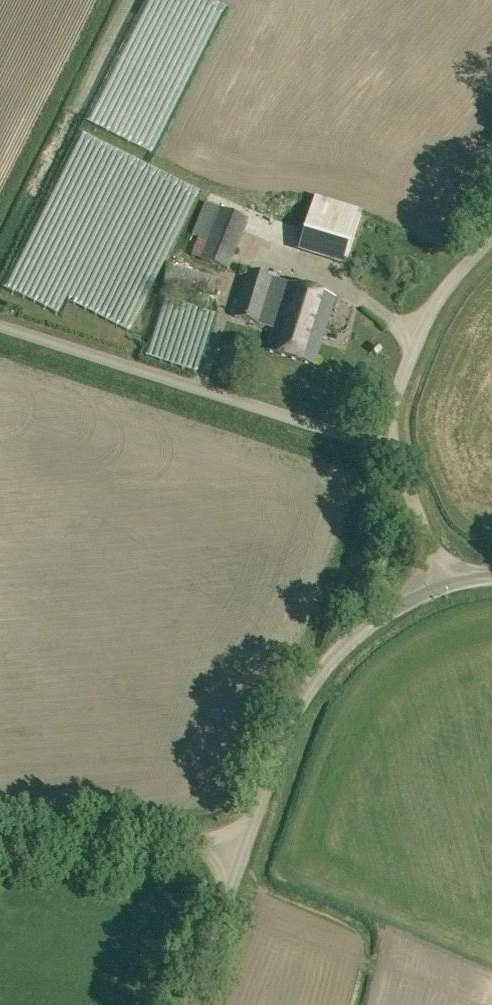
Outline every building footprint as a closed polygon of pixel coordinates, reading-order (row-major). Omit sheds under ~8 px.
[(298,252),(346,267),(361,213),(314,198),(298,252)] [(190,255),(227,270),(247,219),(204,202),(191,235),(197,238),(190,255)] [(164,283),(202,295),(203,291),(215,295),(219,280),(170,264),(164,283)] [(266,351),(314,366),(335,298),(248,271),(234,317),(273,329),(266,351)]
